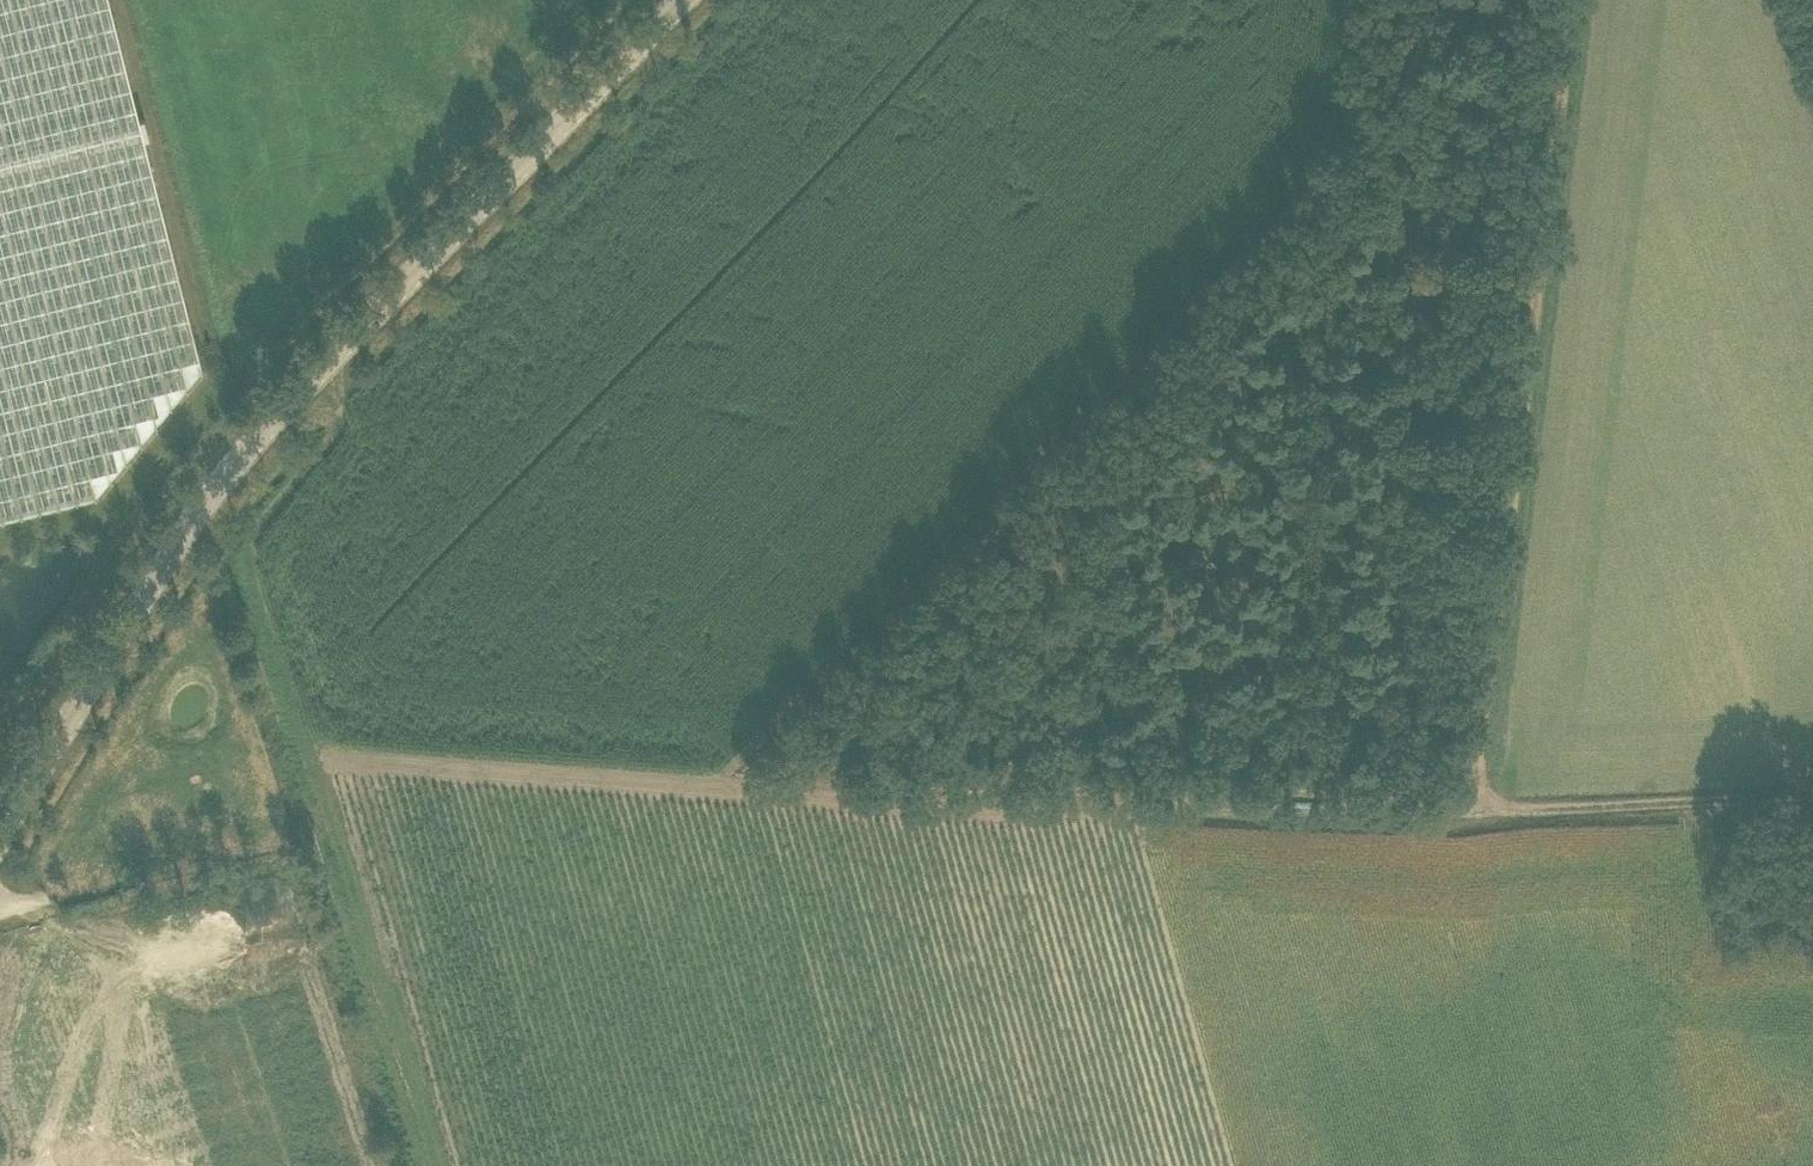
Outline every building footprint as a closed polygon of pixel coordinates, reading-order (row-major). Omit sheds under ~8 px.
[(97,495),(203,368),(145,138),(150,137),(145,119),(140,120),(110,0),(0,0),(0,519),(97,495)]
